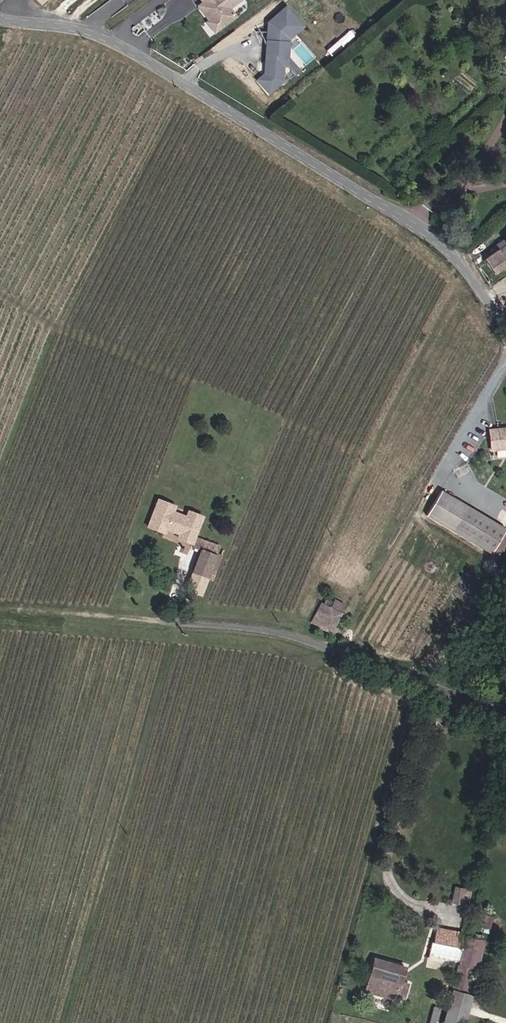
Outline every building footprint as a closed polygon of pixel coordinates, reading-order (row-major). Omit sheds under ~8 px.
[(242,0),(215,0),(209,5),(212,10),(208,13),(214,22),(219,18),(225,26),(237,17),(231,9),(242,0)] [(212,10),(209,5),(207,3),(203,7),(208,13),(212,10)] [(291,65),(292,38),(299,32),(296,29),(302,23),(288,8),(272,23),(272,26),(278,33),(276,41),(271,41),(269,74),(262,81),(273,93),(285,82),(286,65),(291,65)] [(225,26),(219,18),(214,22),(212,24),(218,32),(225,26)] [(299,32),(305,26),(302,23),(296,29),(299,32)] [(491,276),(505,267),(505,262),(498,249),(481,260),(491,276)] [(490,428),(487,448),(505,451),(505,430),(490,428)] [(442,489),(426,514),(452,531),(468,506),(442,489)] [(174,503),(158,496),(147,522),(163,529),(164,525),(178,531),(177,532),(182,535),(181,537),(187,540),(194,523),(187,520),(185,515),(171,509),(174,503)] [(468,506),(452,531),(490,554),(505,530),(468,506)] [(187,509),(185,515),(187,520),(194,523),(187,540),(189,541),(201,515),(187,509)] [(199,547),(203,539),(195,536),(191,544),(199,547)] [(199,547),(187,575),(210,584),(221,559),(213,555),(217,546),(203,539),(199,547)] [(328,598),(326,602),(341,610),(344,602),(337,599),(335,601),(328,598)] [(316,620),(333,629),(343,611),(341,610),(326,602),(316,620)] [(469,904),(473,888),(455,885),(452,901),(469,904)] [(433,929),(429,943),(459,949),(440,1022),(460,1022),(481,942),(433,929)] [(415,988),(398,984),(403,966),(374,957),(367,989),(395,997),(396,993),(403,996),(404,992),(414,995),(415,988)] [(429,1008),(425,1022),(435,1022),(438,1010),(429,1008)]
